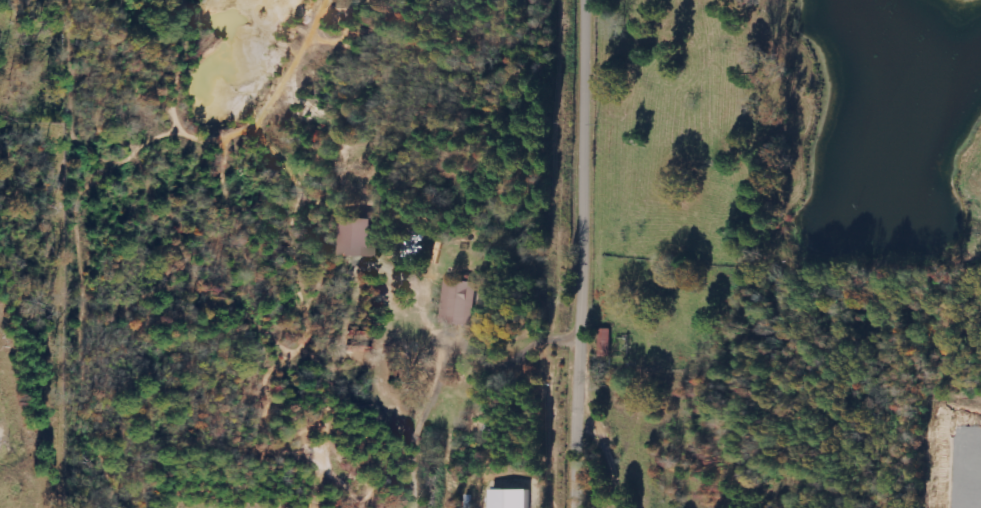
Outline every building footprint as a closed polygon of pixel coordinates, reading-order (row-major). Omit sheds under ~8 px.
[(373,220),(343,219),(342,257),(372,258),(373,220)] [(475,325),(478,282),(446,280),(443,323),(475,325)] [(490,490),(491,507),(529,507),(529,489),(490,490)]
